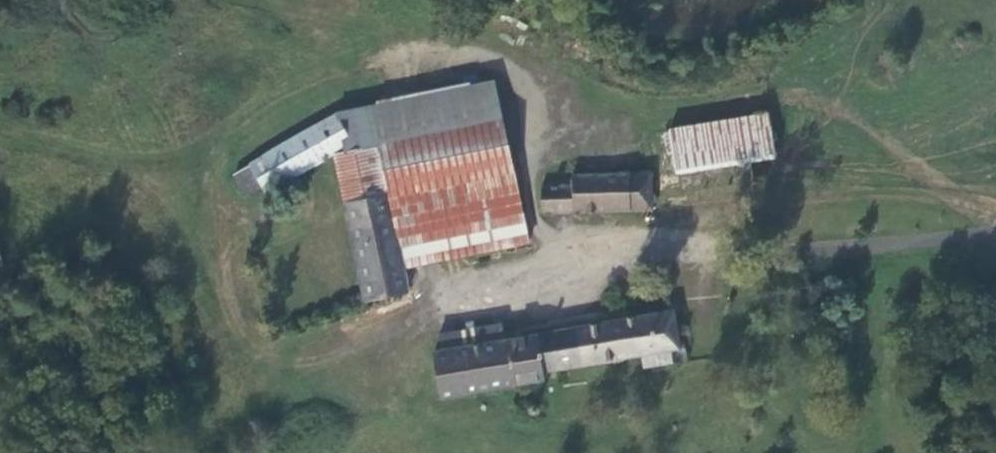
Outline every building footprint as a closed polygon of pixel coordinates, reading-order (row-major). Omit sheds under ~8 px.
[(339,147),(349,199),(389,192),(403,265),(507,246),(496,188),(516,184),(503,115),(497,80),(336,109),(352,140),(339,147)] [(352,140),(336,109),(252,162),(269,189),(339,147),(352,140)] [(678,164),(776,147),(770,111),(672,128),(678,164)] [(574,181),(546,183),(543,183),(546,210),(655,205),(653,170),(574,174),(574,181)] [(516,184),(496,188),(507,246),(527,242),(516,184)] [(389,192),(349,199),(367,297),(407,290),(403,265),(389,192)] [(690,306),(541,333),(547,370),(685,344),(684,336),(695,334),(690,306)] [(437,335),(440,350),(506,339),(503,324),(437,335)] [(441,397),(548,378),(547,370),(541,333),(506,339),(440,350),(433,352),(441,397)]
